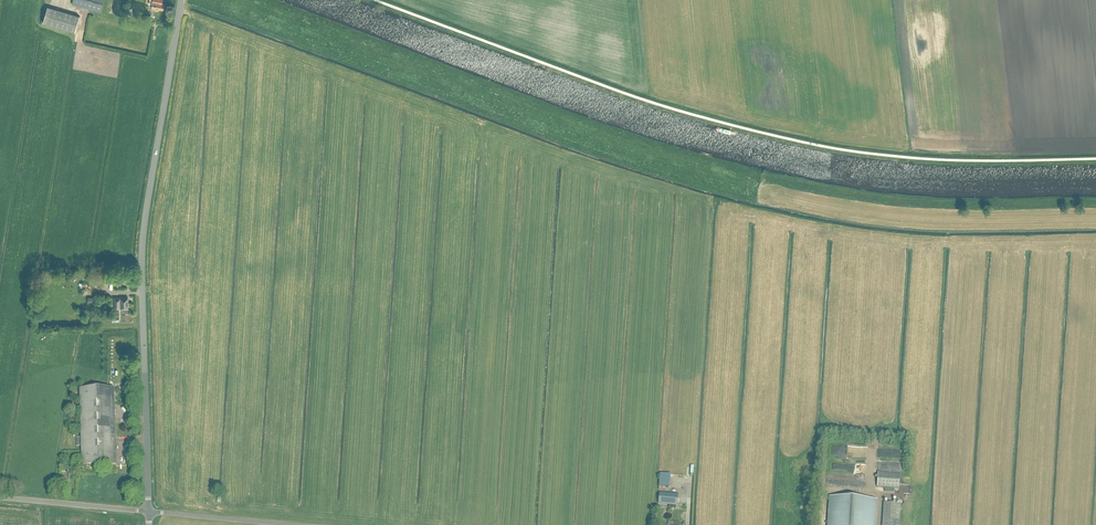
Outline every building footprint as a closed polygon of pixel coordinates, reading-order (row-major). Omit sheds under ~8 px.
[(72,4),(100,12),(103,0),(73,0),(72,4)] [(152,7),(163,10),(164,2),(162,2),(162,0),(153,0),(152,7)] [(48,6),(43,22),(75,31),(80,16),(48,6)] [(103,272),(89,272),(89,283),(104,282),(103,272)] [(116,288),(116,280),(107,280),(107,289),(116,288)] [(114,309),(128,308),(128,297),(114,298),(114,309)] [(77,315),(89,317),(90,310),(78,308),(77,315)] [(80,390),(81,428),(115,427),(114,389),(80,390)] [(122,404),(123,420),(131,420),(130,404),(122,404)] [(81,428),(82,438),(76,438),(77,447),(80,447),(80,456),(82,456),(82,465),(116,464),(115,427),(81,428)] [(878,473),(877,488),(898,489),(899,475),(878,473)] [(663,505),(677,507),(677,497),(663,496),(663,499),(662,502),(663,505)] [(876,500),(848,499),(848,496),(843,496),(843,499),(829,498),(828,524),(874,524),(876,500)] [(882,524),(896,524),(897,503),(883,503),(882,524)]
